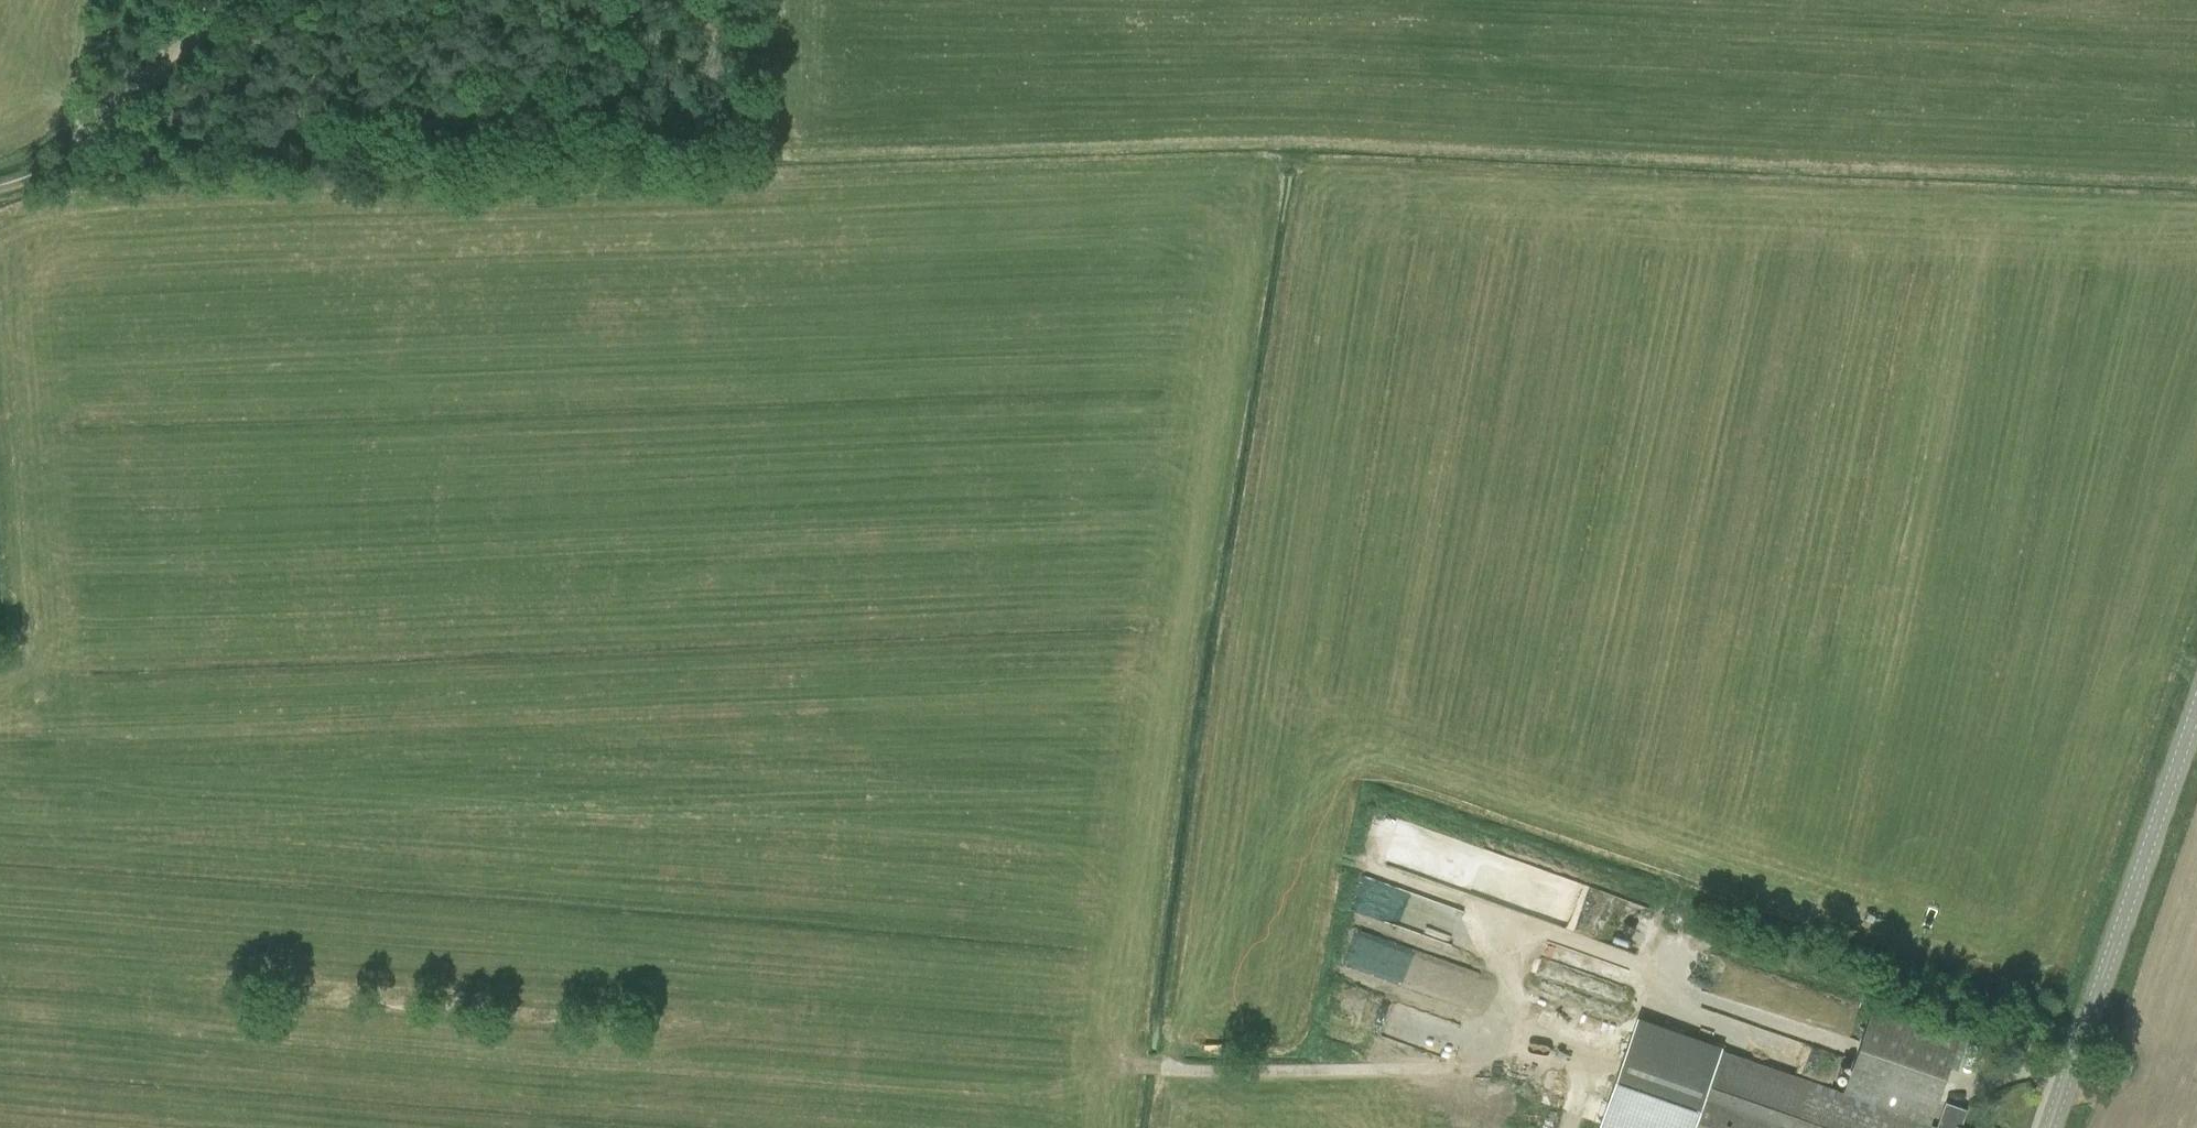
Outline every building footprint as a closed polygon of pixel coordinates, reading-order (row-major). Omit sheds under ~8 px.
[(1357,943),(1350,975),(1457,998),(1464,967),(1357,943)] [(1336,987),(1325,1015),(1429,1056),(1440,1028),(1336,987)] [(1598,1127),(1961,1127),(1967,1110),(1945,1102),(1936,1127),(1929,1125),(1962,1031),(1941,1024),(1877,1002),(1847,1090),(1845,1094),(1720,1049),(1721,1046),(1637,1016),(1607,1102),(1598,1127)] [(2131,1063),(2120,1059),(2117,1070),(2127,1074),(2131,1063)]
